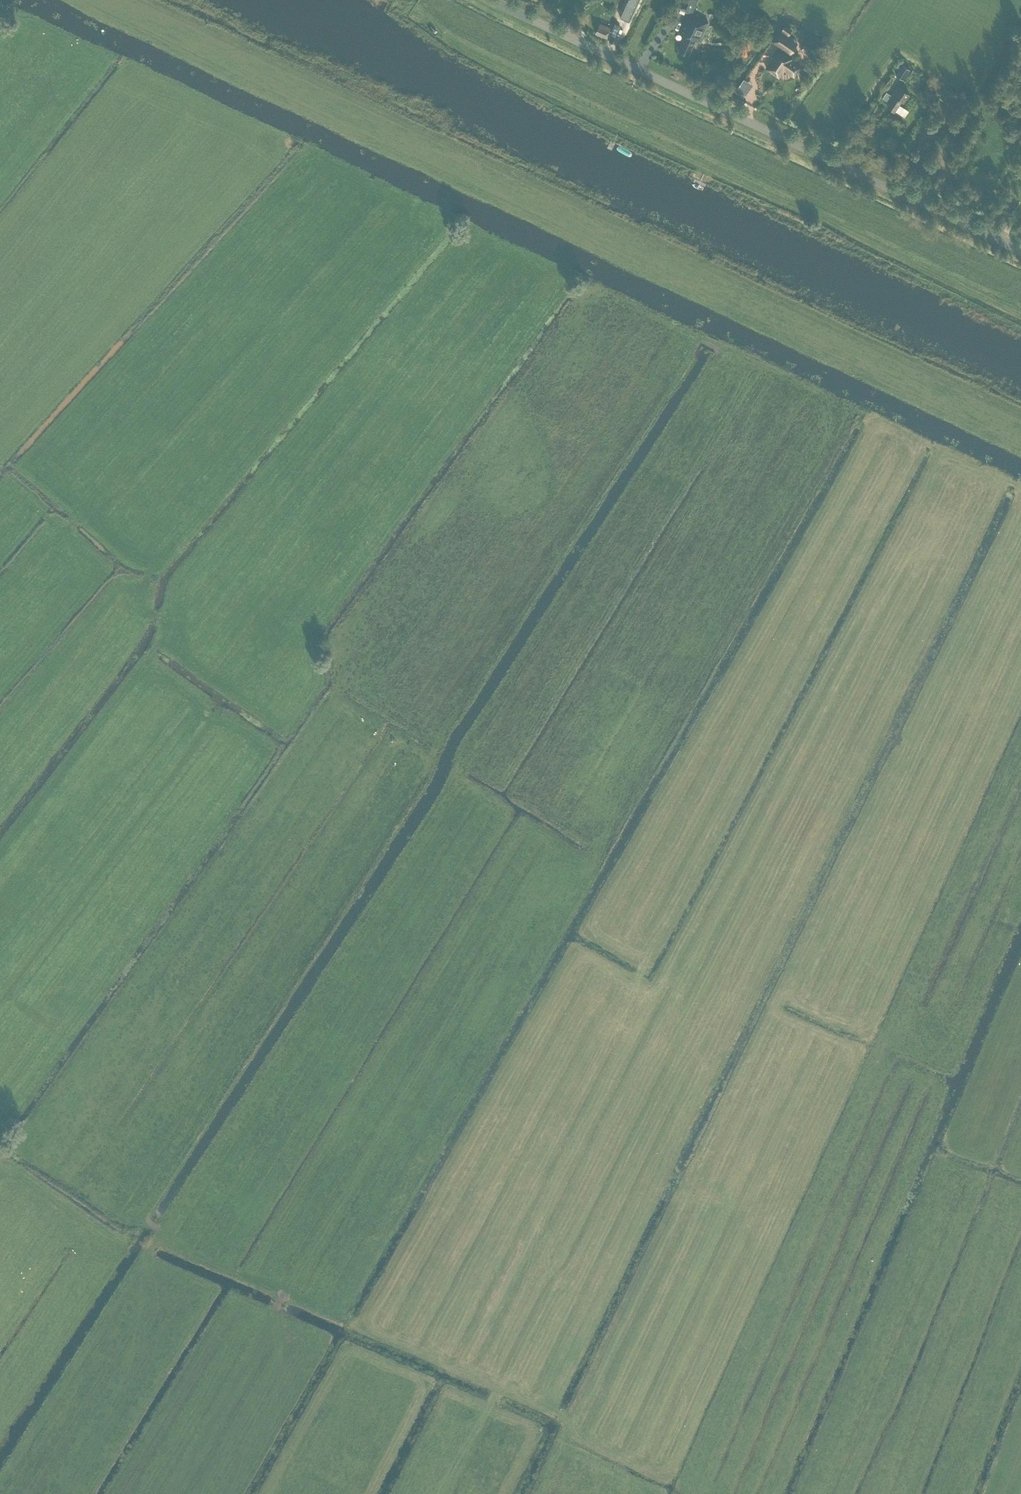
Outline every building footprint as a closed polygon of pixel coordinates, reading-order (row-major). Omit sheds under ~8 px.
[(620,17),(629,21),(639,0),(628,0),(620,17)] [(708,21),(691,14),(697,0),(680,0),(677,7),(688,12),(679,32),(686,35),(679,50),(688,54),(695,39),(699,41),(708,21)] [(612,31),(610,30),(611,28),(600,23),(596,32),(607,38),(608,35),(614,38),(620,26),(615,23),(612,31)] [(788,36),(793,29),(785,24),(780,31),(779,30),(772,41),(791,53),(798,43),(788,36)] [(794,76),(801,66),(791,59),(792,58),(779,49),(766,68),(779,76),(784,69),(794,76)] [(903,79),(910,69),(903,64),(896,74),(903,79)] [(904,102),(909,94),(898,86),(887,101),(890,103),(888,106),(895,111),(902,100),(904,102)]
